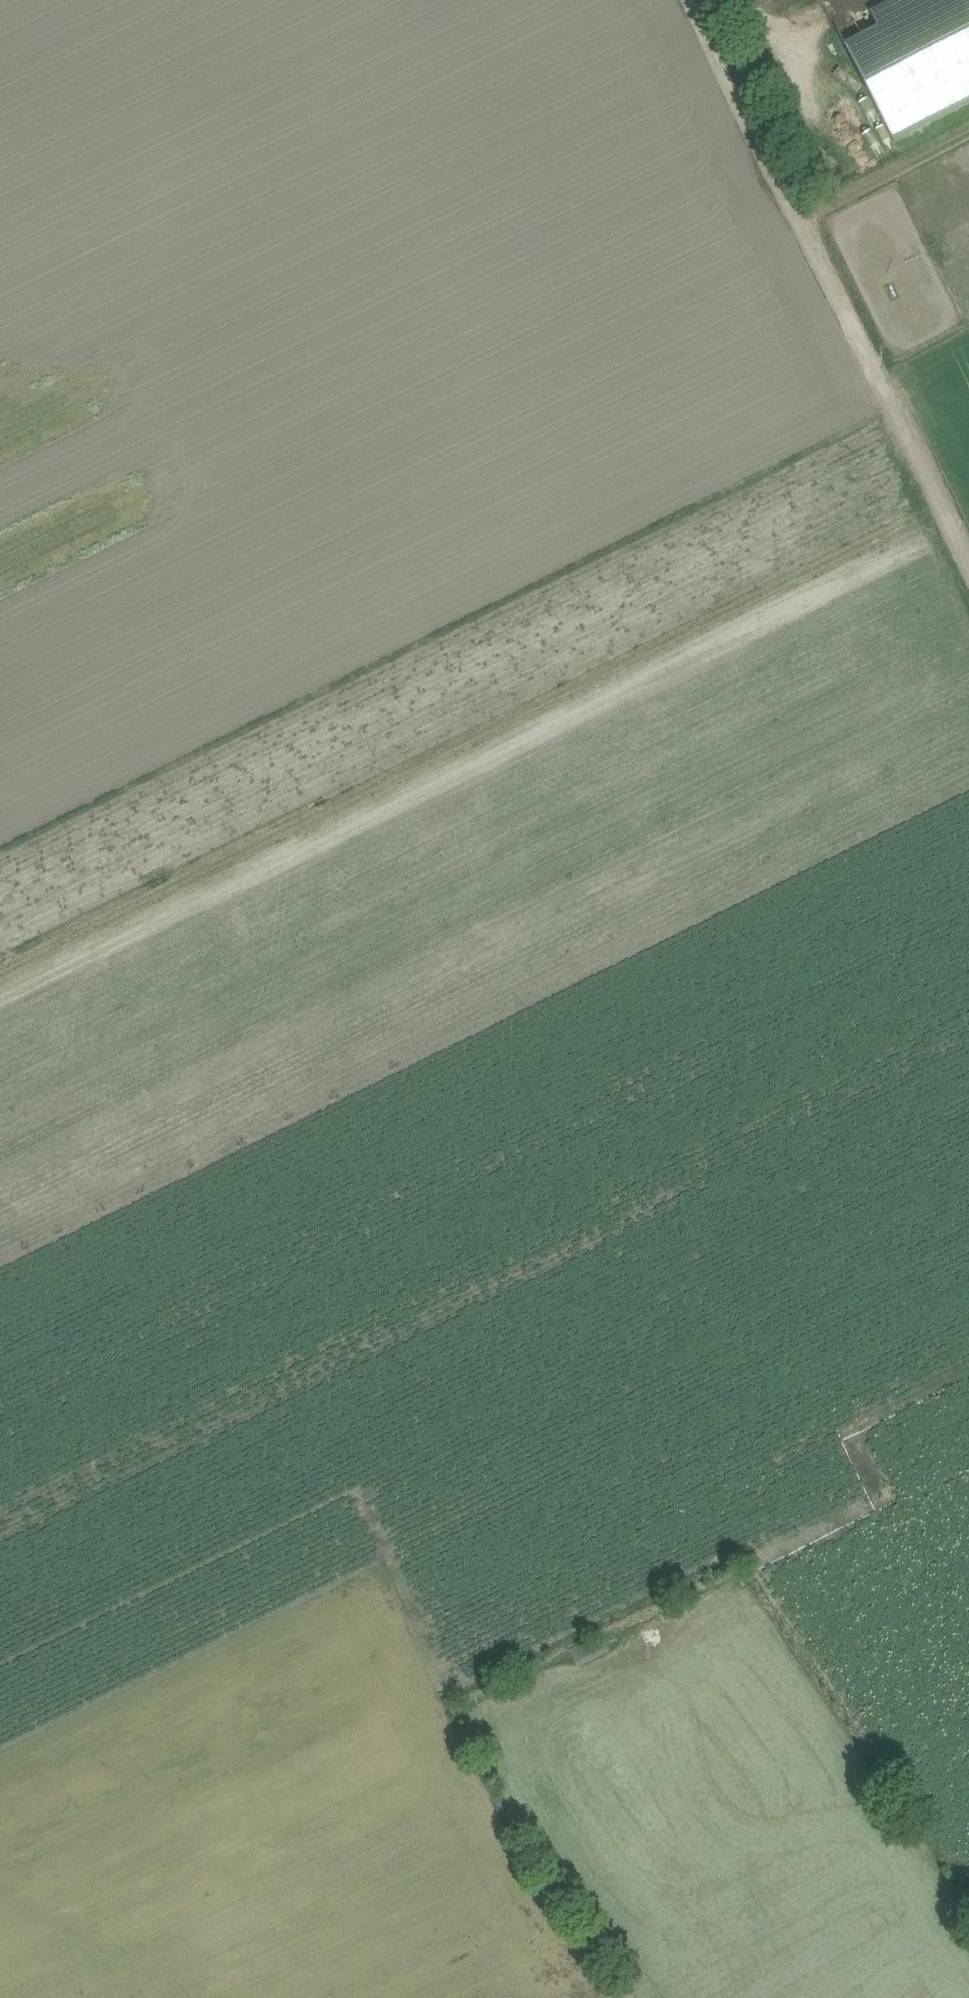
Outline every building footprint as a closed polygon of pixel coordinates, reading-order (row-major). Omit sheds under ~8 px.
[(844,41),(895,141),(968,103),(968,0),(881,0),(868,6),(877,23),(844,41)]
